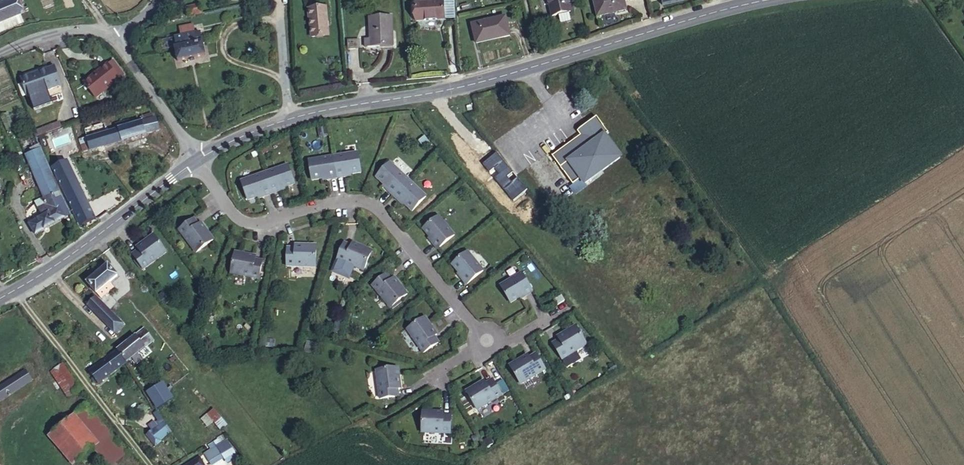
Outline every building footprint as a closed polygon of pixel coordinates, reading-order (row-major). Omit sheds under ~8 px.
[(13,0),(8,0),(0,3),(0,21),(18,14),(13,0)] [(322,0),(305,0),(306,19),(323,19),(322,0)] [(550,14),(554,14),(565,12),(567,12),(566,0),(549,0),(550,14)] [(589,16),(618,11),(615,0),(586,0),(589,16)] [(416,21),(445,19),(445,9),(441,10),(441,1),(414,3),(416,21)] [(191,6),(192,14),(206,13),(209,12),(208,4),(191,6)] [(207,23),(216,22),(215,11),(209,12),(206,13),(207,23)] [(565,12),(554,14),(555,22),(566,21),(565,12)] [(206,13),(192,14),(193,25),(191,25),(192,44),(219,40),(216,22),(207,23),(206,13)] [(504,14),(472,18),(474,39),(506,35),(504,14)] [(364,38),(364,48),(392,47),(391,18),(367,19),(367,25),(370,25),(371,38),(364,38)] [(107,58),(103,62),(109,70),(113,66),(107,58)] [(109,70),(103,62),(78,81),(90,97),(115,78),(109,70)] [(48,64),(36,69),(15,77),(22,96),(55,84),(48,64)] [(109,70),(115,78),(119,74),(113,66),(109,70)] [(79,142),(84,153),(153,129),(148,113),(130,119),(131,121),(122,125),(120,121),(105,127),(107,130),(91,136),(79,140),(79,142)] [(574,129),(577,133),(548,154),(569,183),(578,177),(582,182),(617,156),(601,134),(605,131),(593,115),(586,120),(574,129)] [(36,133),(60,127),(59,120),(34,127),(36,133)] [(107,130),(105,127),(104,124),(76,134),(79,140),(91,136),(107,130)] [(76,156),(84,153),(79,142),(72,145),(76,156)] [(357,150),(333,155),(337,176),(345,175),(344,171),(349,170),(349,172),(360,170),(357,150)] [(45,171),(45,170),(38,157),(35,151),(21,157),(43,206),(56,198),(53,191),(46,172),(45,171)] [(337,176),(333,155),(309,159),(312,178),(323,177),(322,175),(328,174),(328,178),(337,176)] [(392,192),(407,176),(389,160),(375,175),(383,182),(384,181),(388,184),(386,187),(392,192)] [(58,164),(46,172),(72,219),(84,211),(58,164)] [(287,164),(264,173),(272,193),(280,190),(278,187),(283,185),(284,186),(294,182),(287,164)] [(272,193),(264,173),(241,181),(248,199),(258,196),(258,194),(263,193),(264,196),(272,193)] [(424,192),(407,176),(392,192),(398,198),(400,195),(404,199),(403,200),(411,207),(424,192)] [(56,198),(43,206),(35,210),(38,216),(26,226),(34,238),(67,219),(67,217),(63,211),(57,198),(56,198)] [(84,211),(72,219),(79,231),(91,224),(84,211)] [(437,212),(421,225),(431,237),(430,239),(435,245),(452,231),(437,212)] [(179,228),(196,251),(213,238),(201,221),(198,223),(193,217),(179,228)] [(133,254),(144,269),(167,252),(154,235),(137,247),(139,250),(133,254)] [(342,242),(336,259),(362,269),(370,249),(351,241),(350,244),(342,242)] [(287,265),(315,266),(316,245),(295,244),(295,247),(287,247),(287,265)] [(465,248),(450,261),(460,273),(458,274),(463,281),(481,267),(465,248)] [(231,271),(259,278),(263,260),(255,258),(256,255),(235,250),(231,271)] [(90,279),(98,290),(109,281),(112,279),(117,275),(108,264),(90,279)] [(520,269),(499,281),(509,299),(523,290),(524,292),(531,288),(520,269)] [(370,283),(388,305),(405,291),(392,275),(390,277),(385,271),(370,283)] [(109,281),(114,287),(118,285),(112,279),(109,281)] [(109,281),(98,290),(103,296),(114,287),(109,281)] [(552,296),(555,301),(563,296),(560,291),(552,296)] [(123,329),(97,300),(89,307),(115,336),(123,329)] [(405,327),(422,351),(437,340),(433,334),(435,332),(423,315),(405,327)] [(559,357),(584,342),(573,323),(555,334),(557,337),(550,341),(559,357)] [(116,348),(124,360),(130,357),(136,352),(153,340),(144,328),(116,348)] [(306,339),(303,349),(313,352),(317,342),(306,339)] [(314,356),(324,359),(327,348),(316,345),(314,356)] [(116,348),(109,352),(87,368),(96,380),(124,360),(116,348)] [(56,364),(44,349),(36,356),(47,370),(56,364)] [(507,362),(518,381),(542,366),(533,351),(527,354),(525,352),(507,362)] [(136,352),(130,357),(134,364),(141,360),(136,352)] [(63,396),(74,388),(56,364),(47,370),(43,373),(63,396)] [(375,368),(379,397),(397,395),(396,387),(399,387),(396,366),(375,368)] [(31,378),(24,369),(0,385),(0,399),(31,378)] [(464,389),(475,408),(500,392),(491,376),(484,380),(482,378),(464,389)] [(156,399),(151,392),(143,398),(148,405),(156,399)] [(78,407),(47,432),(73,463),(85,453),(95,464),(114,464),(121,459),(78,407)] [(212,421),(221,429),(227,423),(212,407),(199,419),(207,426),(212,421)] [(421,411),(420,433),(449,434),(449,415),(442,415),(442,412),(421,411)] [(149,446),(164,435),(155,423),(140,435),(149,446)] [(203,454),(210,464),(213,464),(235,450),(226,438),(203,454)]
